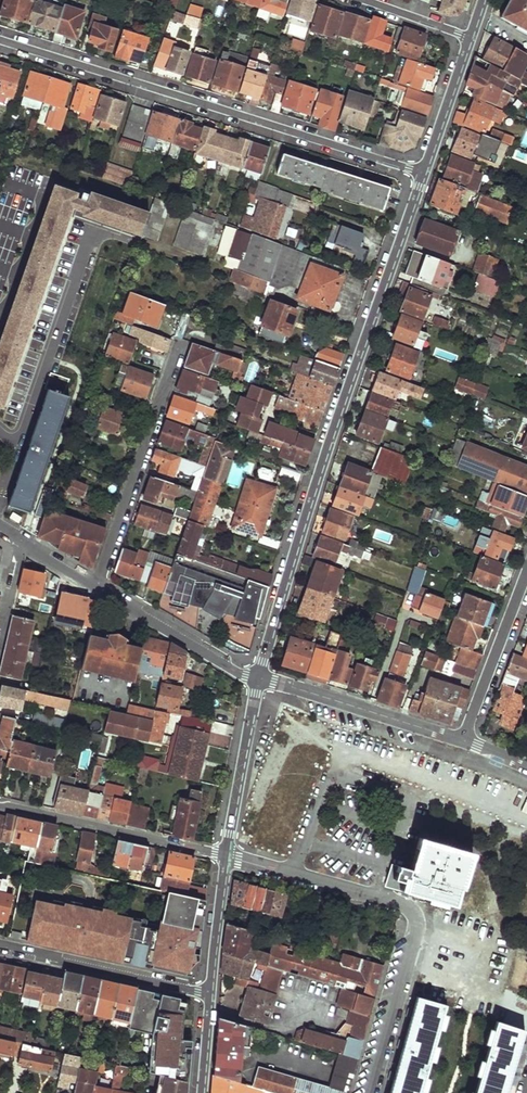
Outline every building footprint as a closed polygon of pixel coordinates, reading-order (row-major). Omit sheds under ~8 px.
[(1,14),(25,22),(32,0),(5,0),(1,14)] [(35,0),(28,23),(53,30),(60,8),(35,0)] [(126,4),(147,11),(150,2),(143,0),(127,0),(126,4)] [(160,5),(172,9),(175,0),(162,0),(160,5)] [(281,15),(286,0),(262,0),(259,7),(260,7),(270,11),(281,15)] [(287,12),(294,15),(307,20),(314,0),(312,0),(291,0),(287,12)] [(442,1),(439,12),(449,15),(462,10),(465,0),(438,0),(442,1)] [(501,17),(526,31),(526,0),(510,0),(501,17)] [(63,5),(55,31),(76,37),(85,12),(63,5)] [(317,5),(310,29),(334,37),(342,13),(317,5)] [(260,7),(256,17),(267,20),(270,11),(260,7)] [(172,9),(169,18),(196,26),(199,18),(172,9)] [(346,13),(338,37),(341,38),(342,35),(362,42),(369,20),(346,13)] [(373,16),(365,43),(386,50),(390,38),(380,35),(385,20),(373,16)] [(400,41),(396,51),(417,59),(425,35),(398,25),(393,38),(400,41)] [(92,30),(89,41),(99,44),(98,47),(110,51),(114,37),(92,30)] [(124,30),(116,57),(126,60),(128,57),(140,60),(147,38),(124,30)] [(495,36),(482,59),(491,64),(502,71),(516,47),(495,36)] [(292,40),(289,48),(297,50),(302,52),(304,47),(300,45),(301,43),(292,40)] [(161,43),(154,65),(182,74),(189,52),(161,43)] [(194,45),(187,75),(208,82),(215,61),(204,58),(207,50),(194,45)] [(470,73),(501,90),(509,95),(514,97),(521,84),(526,87),(526,73),(525,72),(526,69),(526,54),(516,47),(502,71),(491,64),(487,71),(473,64),(470,73)] [(222,50),(213,84),(236,90),(237,89),(240,89),(246,68),(226,62),(229,52),(222,50)] [(251,95),(249,103),(258,106),(260,98),(267,76),(252,71),(255,62),(255,61),(249,59),(246,68),(240,89),(239,92),(251,95)] [(407,60),(400,82),(421,89),(425,78),(430,79),(433,70),(407,60)] [(5,104),(7,95),(12,97),(20,72),(7,68),(8,65),(0,62),(0,103),(5,104)] [(252,71),(267,76),(270,67),(255,62),(252,71)] [(347,62),(346,69),(362,71),(364,65),(347,62)] [(31,72),(24,95),(43,101),(51,78),(31,72)] [(476,89),(473,96),(494,105),(501,90),(470,73),(466,84),(476,89)] [(267,76),(260,98),(269,101),(272,92),(275,91),(277,92),(271,111),(279,113),(284,94),(280,93),(284,81),(267,76)] [(51,78),(43,101),(52,104),(45,126),(58,131),(65,108),(62,107),(70,84),(51,78)] [(288,81),(282,105),(307,113),(315,89),(288,81)] [(388,86),(407,92),(408,88),(389,81),(388,86)] [(79,84),(71,108),(81,112),(79,119),(90,122),(100,91),(79,84)] [(407,92),(402,106),(426,115),(430,105),(433,96),(408,88),(407,92)] [(322,117),(320,126),(336,131),(339,122),(335,121),(342,96),(320,89),(312,114),(322,117)] [(501,90),(494,105),(503,109),(509,95),(501,90)] [(349,91),(340,120),(364,128),(366,122),(368,118),(369,115),(373,100),(374,99),(367,97),(349,91)] [(101,96),(93,121),(97,122),(98,118),(117,125),(124,103),(101,96)] [(373,100),(369,115),(374,117),(378,107),(381,109),(383,103),(373,100)] [(474,100),(468,115),(457,111),(453,123),(481,134),(482,134),(489,120),(501,125),(504,117),(506,113),(493,107),(492,109),(474,100)] [(132,106),(122,137),(142,144),(152,112),(132,106)] [(387,120),(385,124),(396,127),(402,111),(398,110),(393,122),(387,120)] [(385,124),(379,144),(390,148),(391,143),(403,146),(413,142),(416,134),(419,135),(421,130),(425,118),(402,111),(396,127),(385,124)] [(153,112),(146,134),(171,142),(177,120),(153,112)] [(168,156),(177,159),(181,146),(195,151),(201,130),(190,127),(191,124),(181,120),(173,143),(172,143),(169,151),(168,155),(168,156)] [(205,128),(197,154),(219,161),(226,138),(216,134),(217,132),(205,128)] [(488,129),(485,136),(500,141),(510,145),(512,138),(488,129)] [(461,130),(450,154),(472,162),(476,155),(492,161),(500,141),(485,136),(482,134),(481,134),(480,138),(461,130)] [(391,143),(390,148),(402,151),(415,146),(419,135),(416,134),(413,142),(403,146),(391,143)] [(122,137),(119,145),(139,152),(142,144),(122,137)] [(226,138),(219,161),(243,168),(251,142),(240,139),(239,142),(226,138)] [(251,142),(243,168),(262,174),(270,149),(251,142)] [(517,149),(513,158),(526,163),(526,153),(517,149)] [(283,154),(277,173),(320,187),(326,167),(283,154)] [(451,155),(442,178),(465,187),(465,189),(476,193),(480,182),(470,178),(473,170),(475,165),(451,155)] [(107,163),(102,178),(128,188),(133,172),(107,163)] [(320,187),(320,190),(382,210),(390,188),(326,167),(320,187)] [(473,170),(470,178),(480,182),(483,174),(473,170)] [(439,180),(431,204),(455,214),(459,205),(507,224),(510,218),(514,219),(518,209),(476,193),(465,189),(464,190),(439,180)] [(257,189),(255,195),(256,195),(261,197),(274,201),(279,189),(279,188),(259,182),(259,181),(257,189)] [(249,186),(247,192),(255,195),(257,189),(249,186)] [(0,344),(0,406),(1,406),(70,206),(85,211),(84,214),(141,235),(149,214),(91,194),(87,204),(73,199),(75,194),(55,187),(0,344)] [(245,215),(241,226),(274,238),(285,206),(288,207),(292,195),(279,189),(274,201),(261,197),(254,217),(245,215)] [(247,192),(244,200),(253,203),(256,195),(255,195),(247,192)] [(149,214),(141,235),(157,240),(170,203),(154,197),(149,214)] [(187,209),(175,245),(202,254),(215,219),(210,217),(202,215),(193,211),(187,209)] [(221,214),(219,221),(225,223),(227,216),(221,214)] [(425,220),(417,242),(451,254),(458,231),(425,220)] [(357,252),(362,232),(333,224),(328,245),(357,252)] [(226,228),(219,253),(226,255),(223,266),(235,269),(239,259),(248,233),(226,228)] [(235,269),(230,282),(233,283),(255,291),(265,294),(268,284),(276,287),(292,281),(302,284),(297,298),(329,310),(342,275),(340,274),(343,266),(313,255),(313,256),(249,232),(248,233),(239,259),(235,269)] [(355,252),(355,264),(365,263),(365,251),(355,252)] [(414,277),(411,284),(432,291),(444,296),(455,265),(416,252),(408,275),(414,277)] [(502,262),(484,256),(477,274),(479,274),(495,280),(502,262)] [(479,274),(474,288),(497,297),(502,282),(495,280),(479,274)] [(406,299),(402,310),(422,318),(432,291),(411,284),(403,281),(398,296),(406,299)] [(233,283),(230,291),(253,299),(255,291),(233,283)] [(136,317),(157,325),(165,304),(131,292),(124,313),(117,311),(115,318),(133,324),(136,317)] [(271,301),(258,335),(284,345),(296,310),(292,308),(293,304),(274,298),(273,301),(271,301)] [(185,312),(177,336),(183,338),(188,324),(191,314),(185,312)] [(191,314),(188,324),(201,330),(205,319),(191,314)] [(401,316),(393,337),(412,344),(421,323),(401,316)] [(434,316),(432,324),(449,331),(450,326),(448,324),(449,321),(434,316)] [(132,326),(130,333),(142,337),(141,342),(167,351),(171,340),(132,326)] [(100,353),(128,363),(136,341),(113,333),(109,346),(108,349),(106,352),(101,350),(100,353)] [(215,341),(213,349),(215,349),(221,351),(243,359),(245,354),(247,348),(230,342),(228,346),(215,341)] [(319,352),(317,359),(339,367),(342,360),(344,353),(332,349),(334,344),(328,342),(326,347),(325,349),(319,352)] [(192,343),(185,365),(207,373),(211,362),(215,351),(192,343)] [(397,345),(387,371),(408,379),(418,353),(397,345)] [(215,351),(211,362),(216,364),(221,351),(215,349),(215,351)] [(221,351),(216,364),(235,370),(235,371),(239,373),(244,359),(243,359),(221,351)] [(298,373),(333,386),(336,377),(339,367),(317,359),(301,353),(297,363),(293,362),(290,370),(298,373)] [(239,373),(253,378),(259,359),(245,354),(243,359),(244,359),(239,373)] [(122,388),(145,397),(153,374),(122,363),(119,371),(128,374),(123,387),(122,388)] [(185,365),(184,368),(204,375),(206,376),(207,373),(185,365)] [(183,369),(176,390),(188,394),(189,391),(192,385),(200,387),(203,381),(210,383),(211,378),(204,375),(204,376),(183,369)] [(119,371),(114,385),(123,387),(128,374),(119,371)] [(49,390),(8,505),(28,513),(69,397),(64,396),(69,379),(51,372),(45,389),(49,390)] [(303,387),(298,402),(324,411),(328,400),(333,386),(298,373),(295,384),(303,387)] [(380,373),(373,391),(393,398),(396,390),(419,399),(423,389),(380,373)] [(192,385),(189,391),(210,399),(217,380),(211,378),(210,383),(203,381),(200,387),(192,385)] [(461,378),(457,388),(472,394),(476,384),(461,378)] [(295,384),(290,399),(298,402),(303,387),(295,384)] [(242,411),(237,425),(257,433),(262,419),(257,417),(262,405),(266,406),(271,392),(251,385),(246,397),(242,396),(237,410),(242,411)] [(372,394),(366,411),(385,419),(390,407),(398,411),(401,403),(392,400),(391,402),(372,394)] [(175,395),(168,416),(188,423),(194,407),(213,414),(215,408),(195,401),(194,402),(175,395)] [(279,395),(274,406),(288,411),(320,423),(324,411),(298,402),(290,399),(279,395)] [(103,414),(98,428),(118,434),(125,415),(101,406),(99,413),(103,414)] [(288,411),(287,415),(319,426),(320,423),(288,411)] [(366,411),(356,434),(378,443),(387,419),(385,419),(366,411)] [(135,412),(130,427),(136,429),(141,415),(135,412)] [(166,420),(159,443),(181,451),(185,442),(191,444),(192,441),(193,442),(188,458),(208,465),(216,440),(217,438),(205,433),(196,430),(166,420)] [(199,423),(196,430),(205,433),(207,426),(199,423)] [(266,435),(311,451),(315,437),(270,423),(266,435)] [(264,435),(261,442),(283,449),(281,456),(306,465),(311,451),(266,435),(264,435)] [(458,439),(450,463),(526,493),(526,465),(458,439)] [(208,465),(203,477),(221,483),(234,447),(224,443),(220,442),(216,440),(208,465)] [(380,446),(371,472),(383,477),(399,482),(409,457),(380,446)] [(157,448),(153,460),(163,463),(160,471),(173,475),(178,461),(199,468),(195,480),(188,478),(185,487),(198,491),(203,477),(208,465),(188,458),(157,448)] [(348,464),(341,486),(364,495),(374,498),(375,499),(383,477),(371,472),(348,464)] [(60,479),(71,484),(72,481),(73,477),(60,472),(57,479),(60,479)] [(152,476),(144,498),(156,502),(161,490),(189,500),(185,510),(180,508),(177,516),(183,518),(188,520),(198,491),(185,487),(152,476)] [(198,491),(188,520),(203,525),(206,526),(221,483),(203,477),(198,491)] [(53,499),(63,503),(68,490),(82,496),(85,486),(72,481),(71,484),(60,479),(53,499)] [(248,480),(245,492),(271,501),(275,488),(248,480)] [(479,499),(488,502),(492,504),(500,484),(496,483),(491,494),(482,491),(479,499)] [(492,504),(522,516),(526,503),(526,495),(500,484),(492,504)] [(440,485),(438,494),(446,498),(450,489),(440,485)] [(341,486),(333,506),(357,515),(362,503),(371,506),(374,498),(364,495),(341,486)] [(245,492),(233,527),(261,536),(271,501),(245,492)] [(480,499),(477,506),(498,514),(494,525),(505,529),(507,524),(510,523),(518,526),(522,516),(492,504),(488,502),(480,499)] [(142,504),(135,525),(166,535),(173,515),(142,504)] [(85,505),(82,510),(89,512),(109,520),(111,515),(85,505)] [(423,505),(419,515),(430,519),(433,510),(423,505)] [(331,509),(322,533),(343,541),(352,517),(331,509)] [(64,516),(47,510),(39,537),(55,542),(64,516)] [(378,511),(374,522),(384,525),(388,515),(378,511)] [(85,523),(64,516),(55,542),(59,543),(69,546),(67,551),(75,553),(85,523)] [(447,516),(445,524),(457,527),(459,519),(447,516)] [(183,518),(179,530),(184,532),(188,520),(183,518)] [(182,540),(176,554),(221,569),(223,563),(199,555),(192,553),(196,544),(203,525),(188,520),(184,532),(182,537),(182,540)] [(106,530),(85,523),(75,553),(81,555),(94,560),(99,544),(101,545),(106,530)] [(199,555),(210,527),(206,526),(203,525),(196,544),(192,553),(199,555)] [(494,531),(486,553),(497,558),(502,546),(510,549),(514,539),(494,531)] [(320,536),(313,557),(335,564),(340,550),(362,558),(365,551),(348,545),(342,543),(342,544),(320,536)] [(351,540),(348,545),(365,551),(367,545),(351,540)] [(123,548),(115,571),(140,580),(144,569),(145,566),(148,558),(138,554),(123,548)] [(171,569),(163,592),(173,595),(172,598),(255,620),(256,616),(260,618),(268,585),(236,574),(221,569),(176,554),(171,569)] [(94,560),(81,555),(79,560),(92,565),(94,560)] [(317,586),(315,590),(333,596),(341,573),(316,564),(317,560),(304,555),(302,564),(314,569),(309,583),(317,586)] [(483,555),(473,580),(494,588),(504,563),(483,555)] [(153,569),(155,564),(156,561),(148,558),(145,566),(153,569)] [(223,563),(221,569),(236,574),(238,569),(223,563)] [(144,569),(140,580),(148,583),(147,586),(163,592),(171,569),(155,564),(153,569),(145,566),(144,569)] [(426,569),(415,566),(414,569),(408,590),(418,594),(426,569)] [(24,569),(19,592),(43,598),(45,590),(42,590),(46,574),(24,569)] [(236,574),(268,585),(272,575),(256,570),(248,572),(238,569),(236,574)] [(60,578),(57,592),(64,593),(67,582),(60,578)] [(308,587),(299,612),(324,620),(333,596),(315,590),(308,587)] [(418,594),(413,607),(428,613),(427,616),(437,620),(446,597),(427,589),(424,596),(418,594)] [(492,601),(468,592),(459,616),(483,625),(492,601)] [(63,594),(57,620),(65,621),(64,624),(69,625),(70,623),(80,625),(86,600),(63,594)] [(86,600),(80,625),(86,627),(91,628),(92,624),(97,602),(86,600)] [(378,612),(374,622),(395,630),(398,620),(378,612)] [(0,675),(0,676),(21,680),(25,665),(39,668),(45,640),(32,637),(35,620),(14,615),(8,640),(0,675)] [(462,646),(456,662),(477,670),(484,654),(472,650),(477,636),(479,636),(483,625),(459,616),(457,615),(447,641),(462,646)] [(417,637),(420,622),(410,620),(407,635),(417,637)] [(86,646),(81,667),(134,680),(138,666),(139,661),(142,649),(124,644),(117,642),(117,644),(103,640),(104,639),(102,639),(103,635),(103,634),(96,632),(97,630),(92,624),(91,628),(86,646)] [(86,627),(82,645),(86,646),(91,628),(86,627)] [(315,647),(307,671),(305,678),(314,681),(316,674),(328,678),(336,654),(342,634),(321,627),(319,634),(326,636),(322,650),(315,647)] [(103,635),(102,639),(104,639),(103,640),(117,644),(117,642),(124,644),(126,639),(115,632),(103,635)] [(349,637),(342,634),(336,654),(337,654),(329,678),(346,683),(352,664),(347,662),(350,654),(343,652),(349,637)] [(292,637),(283,663),(304,670),(312,644),(292,637)] [(142,649),(139,661),(148,663),(165,667),(170,644),(144,638),(142,649)] [(170,644),(165,667),(163,675),(162,680),(166,681),(167,675),(175,677),(181,679),(186,652),(182,649),(170,642),(170,644)] [(400,642),(398,650),(412,656),(415,647),(400,642)] [(398,650),(390,671),(405,676),(412,656),(398,650)] [(426,651),(422,663),(441,671),(446,658),(426,651)] [(487,732),(495,735),(501,721),(515,726),(525,701),(522,699),(524,694),(513,690),(520,673),(526,677),(523,685),(526,687),(526,657),(514,652),(502,683),(504,684),(494,709),(503,712),(501,719),(494,716),(487,732)] [(446,658),(441,671),(451,675),(453,670),(456,662),(446,658)] [(358,664),(350,684),(368,690),(371,680),(376,682),(379,671),(372,668),(374,661),(367,659),(364,666),(358,664)] [(456,662),(453,670),(474,679),(477,670),(456,662)] [(202,678),(193,674),(191,680),(184,677),(181,685),(183,685),(198,691),(202,678)] [(316,674),(314,681),(326,684),(328,678),(316,674)] [(413,696),(408,710),(433,718),(452,724),(454,718),(452,717),(456,705),(463,708),(470,689),(431,675),(423,700),(413,696)] [(386,678),(377,700),(389,704),(398,707),(405,685),(388,678),(386,678)] [(162,680),(155,711),(171,714),(183,716),(190,718),(191,713),(178,709),(182,689),(165,684),(166,681),(162,680)] [(0,692),(0,705),(22,710),(25,700),(49,706),(69,711),(71,702),(51,697),(45,696),(37,694),(33,693),(2,685),(0,692)] [(38,687),(37,694),(45,696),(46,689),(38,687)] [(128,715),(135,716),(137,706),(131,705),(128,715)] [(283,856),(322,718),(279,706),(273,728),(286,732),(253,848),(283,856)] [(494,709),(492,715),(494,716),(501,719),(503,712),(494,709)] [(106,727),(105,732),(118,735),(119,733),(161,743),(166,723),(169,724),(171,714),(155,711),(153,720),(135,716),(128,715),(110,711),(108,720),(106,727)] [(35,712),(32,724),(39,726),(46,727),(48,716),(35,712)] [(0,730),(0,748),(11,750),(13,740),(11,740),(16,719),(3,715),(0,730)] [(48,716),(46,727),(53,729),(56,718),(48,716)] [(183,716),(180,727),(210,733),(212,722),(190,718),(183,716)] [(158,764),(156,772),(169,775),(180,727),(176,726),(166,766),(158,764)] [(180,727),(169,775),(172,775),(187,779),(199,782),(210,733),(180,727)] [(11,750),(9,757),(7,765),(28,770),(34,746),(13,740),(11,750)] [(34,746),(28,770),(51,776),(54,764),(57,752),(34,746)] [(9,757),(11,750),(0,748),(0,754),(9,757)] [(57,752),(54,764),(63,766),(66,752),(57,749),(57,752)] [(139,755),(136,767),(139,768),(148,770),(156,772),(158,764),(159,760),(139,755)] [(89,790),(82,815),(98,819),(103,795),(94,793),(97,785),(103,761),(103,759),(98,758),(89,790)] [(139,768),(135,782),(144,784),(148,770),(139,768)] [(172,775),(170,783),(185,786),(187,779),(172,775)] [(62,783),(55,809),(82,815),(89,790),(62,783)] [(97,785),(94,793),(103,795),(105,787),(97,785)] [(103,795),(98,819),(121,824),(125,805),(130,806),(131,801),(118,798),(111,796),(112,789),(105,787),(103,795)] [(112,789),(111,796),(118,798),(120,790),(112,789)] [(181,798),(173,836),(192,840),(202,792),(190,789),(188,800),(181,798)] [(130,806),(127,820),(145,825),(148,806),(131,802),(130,806)] [(125,805),(121,824),(126,825),(127,820),(130,806),(125,805)] [(11,843),(17,817),(3,814),(3,817),(0,817),(0,841),(11,843)] [(17,817),(11,843),(36,849),(42,823),(17,817)] [(42,823),(36,849),(34,863),(52,867),(58,840),(54,839),(57,826),(42,823)] [(82,837),(75,868),(74,868),(73,871),(86,874),(88,867),(95,835),(82,832),(81,837),(82,837)] [(429,839),(419,874),(414,892),(419,894),(463,907),(477,865),(480,866),(482,856),(429,839)] [(117,840),(112,864),(128,867),(133,843),(117,840)] [(133,843),(128,867),(143,871),(145,864),(153,866),(157,849),(133,843)] [(170,851),(166,870),(162,869),(161,875),(165,876),(189,881),(194,857),(170,851)] [(388,864),(384,889),(402,893),(407,868),(388,864)] [(88,867),(86,874),(109,879),(110,872),(88,867)] [(414,892),(419,874),(412,872),(406,892),(419,896),(419,894),(414,892)] [(168,892),(206,900),(206,895),(207,889),(188,884),(189,881),(165,876),(161,890),(168,892)] [(7,920),(12,896),(2,893),(5,881),(0,879),(0,918),(7,920)] [(232,899),(231,903),(283,916),(288,893),(235,880),(232,899)] [(203,927),(206,900),(168,892),(160,929),(156,928),(155,930),(154,930),(149,929),(150,927),(140,925),(141,921),(115,915),(115,912),(103,909),(103,912),(66,904),(64,904),(63,907),(36,901),(32,919),(34,919),(31,941),(185,975),(199,961),(203,927)] [(321,896),(320,901),(343,906),(347,907),(348,902),(321,896)] [(343,906),(337,930),(340,931),(342,931),(347,907),(343,906)] [(227,939),(225,953),(254,962),(363,993),(376,996),(391,943),(362,935),(356,955),(345,953),(342,963),(273,943),(269,953),(250,947),(253,931),(229,923),(227,939)] [(325,927),(322,943),(337,947),(340,931),(337,930),(325,927)] [(224,964),(223,973),(249,980),(254,962),(225,953),(224,964)] [(0,987),(0,988),(22,994),(27,971),(5,966),(0,987)] [(28,974),(24,995),(42,999),(47,975),(37,972),(36,976),(28,974)] [(64,982),(58,1006),(77,1010),(84,977),(66,973),(64,982)] [(47,975),(42,999),(41,1002),(58,1006),(64,982),(57,980),(58,977),(47,975)] [(263,976),(261,983),(273,987),(274,983),(271,982),(272,978),(263,976)] [(84,977),(77,1010),(95,1014),(102,980),(84,977)] [(102,980),(95,1014),(112,1018),(120,985),(102,980)] [(261,983),(259,989),(272,993),(273,987),(261,983)] [(120,985),(112,1018),(131,1022),(138,989),(120,985)] [(248,986),(240,1014),(269,1022),(276,994),(272,993),(259,989),(248,986)] [(138,989),(131,1022),(129,1028),(132,1029),(133,1022),(173,1030),(180,998),(138,989)] [(363,993),(358,1011),(371,1016),(376,996),(363,993)] [(24,995),(22,1001),(40,1005),(41,1002),(42,999),(24,995)] [(451,1006),(423,998),(419,1011),(418,1017),(410,1043),(408,1048),(400,1075),(398,1080),(394,1092),(424,1092),(451,1006)] [(320,1000),(317,1008),(350,1019),(353,1010),(320,1000)] [(295,1041),(328,1051),(328,1049),(342,1053),(359,1058),(371,1016),(358,1011),(353,1010),(350,1019),(349,1022),(339,1034),(333,1032),(331,1036),(305,1028),(297,1032),(295,1041)] [(217,1046),(214,1075),(240,1083),(243,1055),(250,1055),(251,1027),(219,1017),(217,1046)] [(481,1092),(511,1092),(515,1082),(516,1077),(525,1050),(526,1045),(526,1031),(504,1023),(481,1092)] [(192,1040),(146,1029),(145,1034),(192,1044),(192,1040)] [(136,1032),(134,1042),(142,1044),(145,1034),(136,1032)] [(15,1033),(13,1042),(17,1043),(31,1046),(33,1038),(15,1033)] [(134,1042),(132,1049),(167,1057),(165,1068),(190,1074),(192,1044),(145,1034),(142,1044),(134,1042)] [(33,1038),(31,1046),(47,1049),(49,1050),(51,1042),(33,1038)] [(14,1056),(17,1043),(13,1042),(0,1039),(0,1053),(14,1056)] [(17,1043),(14,1056),(22,1057),(21,1064),(52,1071),(55,1058),(45,1056),(47,1049),(31,1046),(17,1043)] [(61,1053),(55,1084),(59,1086),(67,1054),(61,1053)] [(254,1087),(276,1092),(349,1092),(359,1058),(342,1053),(333,1087),(260,1067),(254,1087)] [(67,1054),(59,1086),(67,1088),(69,1079),(77,1081),(80,1068),(82,1057),(67,1054)] [(122,1061),(121,1066),(128,1068),(135,1069),(138,1059),(123,1056),(122,1061)] [(94,1060),(91,1071),(98,1072),(101,1062),(94,1060)] [(101,1062),(98,1072),(104,1074),(107,1063),(101,1062)] [(111,1092),(126,1092),(120,1092),(124,1076),(127,1076),(128,1072),(128,1068),(121,1066),(117,1065),(112,1091),(111,1092)] [(80,1068),(77,1081),(96,1086),(98,1072),(91,1071),(83,1069),(80,1068)] [(189,1081),(159,1074),(155,1092),(188,1092),(189,1081)] [(213,1089),(213,1092),(243,1092),(244,1091),(250,1092),(276,1092),(254,1087),(240,1083),(214,1075),(213,1089)]
